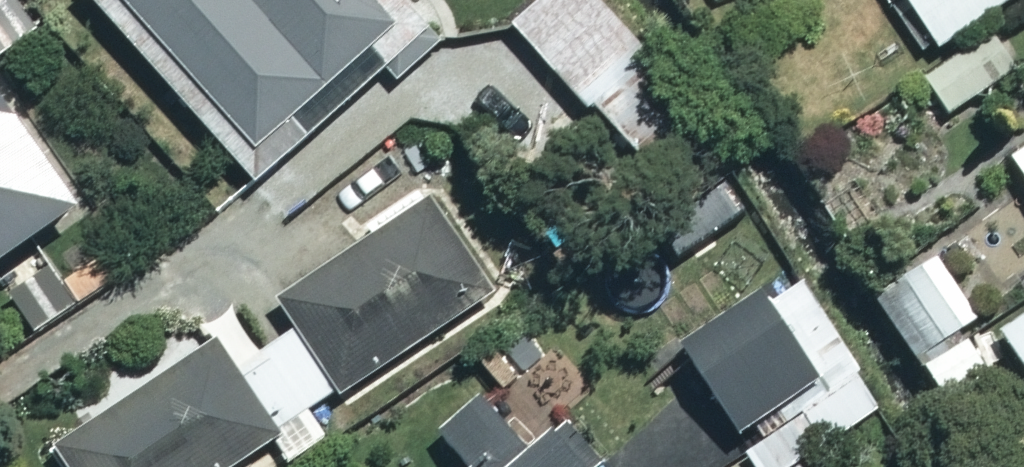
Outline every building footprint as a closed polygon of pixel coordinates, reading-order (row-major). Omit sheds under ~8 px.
[(404,0),(96,0),(255,180),(427,27),(404,0)] [(597,0),(534,0),(510,22),(617,142),(667,98),(641,69),(650,60),(597,0)] [(934,44),(1003,0),(907,0),(934,44)] [(1011,72),(990,36),(925,74),(946,110),(1011,72)] [(76,204),(0,94),(0,257),(76,204)] [(1011,155),(1023,175),(1023,146),(1011,155)] [(277,306),(341,401),(496,298),(432,202),(277,306)] [(47,252),(0,279),(0,289),(27,335),(78,305),(47,252)] [(979,316),(936,254),(874,297),(939,390),(985,359),(963,328),(979,316)] [(801,289),(774,306),(763,289),(681,342),(738,429),(846,358),(801,289)] [(1001,327),(1023,364),(1023,313),(1001,327)] [(214,342),(55,450),(67,466),(229,466),(277,435),(214,342)] [(482,390),(439,428),(470,464),(467,466),(597,466),(605,460),(568,417),(532,448),(482,390)]
